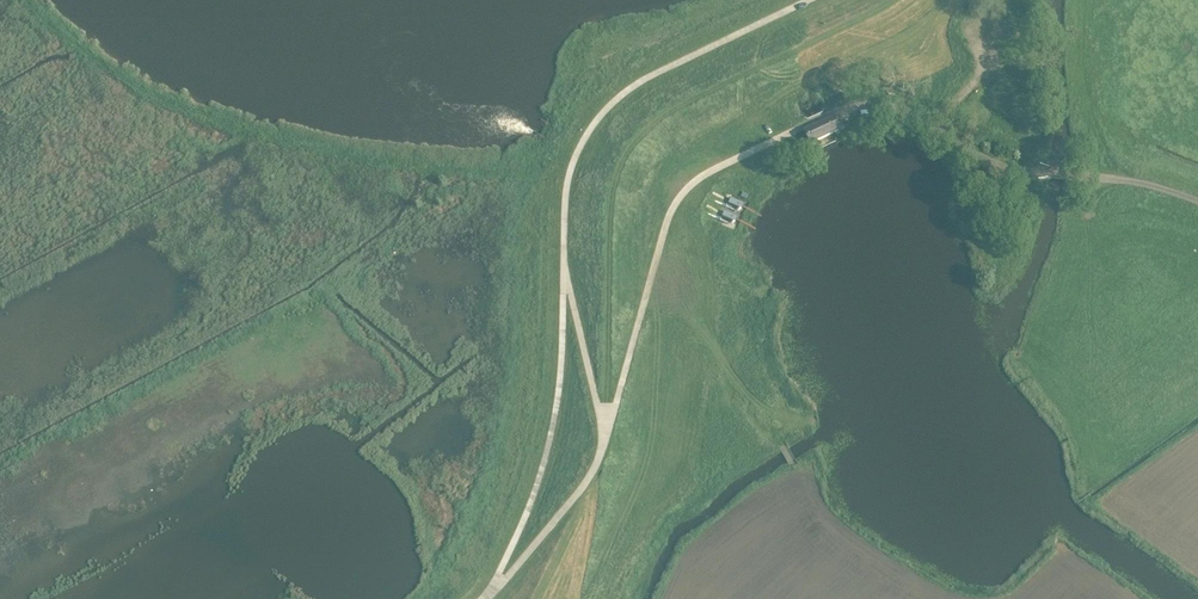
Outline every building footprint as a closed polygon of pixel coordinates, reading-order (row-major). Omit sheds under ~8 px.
[(979,14),(972,20),(988,41),(995,35),(979,14)] [(988,42),(998,56),(1018,40),(1008,27),(988,42)] [(980,113),(996,97),(989,90),(973,105),(980,113)] [(811,142),(839,129),(833,118),(806,131),(811,142)]
